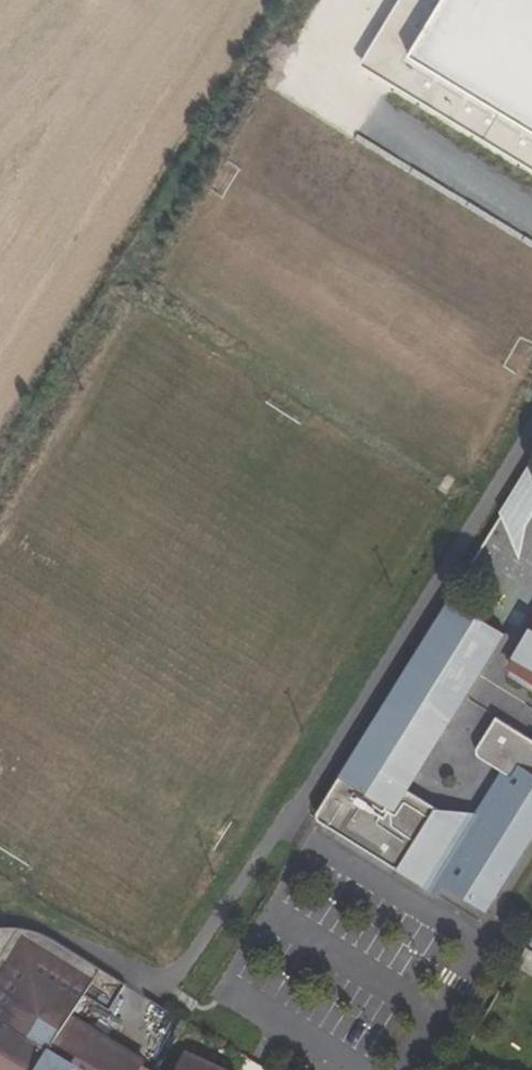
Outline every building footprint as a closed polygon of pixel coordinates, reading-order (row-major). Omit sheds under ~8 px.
[(444,0),(397,0),(358,63),(531,169),(531,133),(408,57),(444,0)] [(408,57),(531,133),(531,0),(444,0),(408,57)] [(500,515),(519,559),(526,524),(531,514),(531,463),(500,515)] [(393,811),(405,792),(501,634),(446,601),(339,778),(393,811)] [(511,667),(531,679),(531,631),(511,667)] [(500,773),(510,779),(518,767),(531,776),(531,740),(496,718),(476,749),(476,751),(476,754),(477,756),(479,758),(500,773)] [(399,868),(434,890),(439,883),(486,912),(531,837),(531,776),(518,767),(510,779),(500,773),(475,814),(435,810),(399,868)] [(399,868),(435,810),(405,792),(393,811),(339,778),(318,810),(319,822),(399,868)] [(0,1033),(0,1069),(152,1069),(69,1020),(84,995),(110,1011),(126,984),(47,936),(39,932),(30,930),(22,928),(13,927),(3,927),(0,927),(0,1017),(7,1022),(0,1033)] [(183,1059),(178,1069),(206,1069),(183,1059)]
